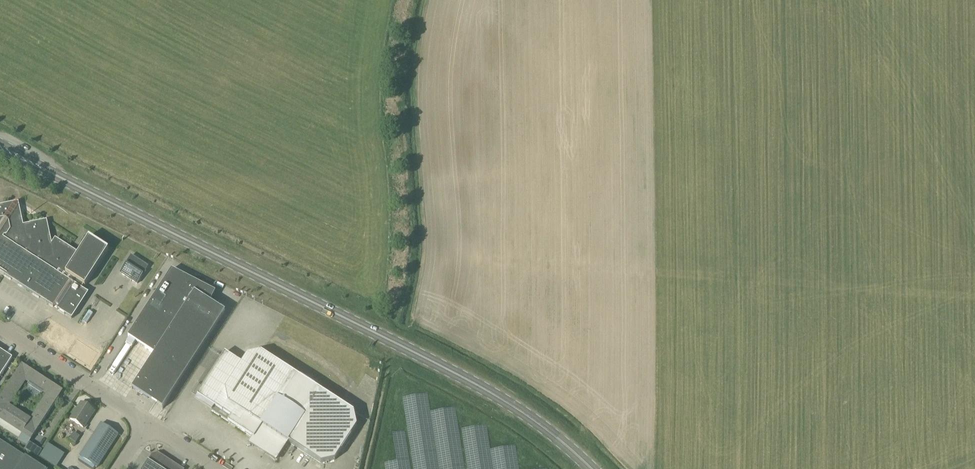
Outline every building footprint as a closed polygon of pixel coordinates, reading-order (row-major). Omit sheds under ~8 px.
[(19,202),(0,206),(0,273),(72,319),(88,293),(83,290),(108,250),(89,237),(77,256),(54,241),(52,244),(47,221),(24,226),(19,202)] [(131,256),(120,273),(137,284),(148,267),(131,256)] [(163,410),(225,313),(210,303),(213,297),(215,293),(172,270),(128,338),(155,355),(132,390),(163,410)] [(91,324),(95,312),(88,310),(84,322),(91,324)] [(12,358),(0,350),(0,377),(12,358)] [(211,411),(246,433),(252,438),(248,445),(275,462),(288,443),(321,464),(335,461),(357,427),(354,413),(261,353),(247,356),(242,364),(225,353),(197,396),(214,407),(211,411)] [(26,367),(24,370),(22,371),(19,369),(0,399),(0,426),(19,438),(28,445),(31,440),(60,396),(57,394),(57,392),(59,389),(26,367)] [(83,429),(94,412),(82,403),(71,420),(83,429)] [(118,435),(102,424),(80,458),(78,461),(90,468),(94,468),(95,468),(97,468),(118,435)] [(75,444),(79,437),(74,433),(69,440),(75,444)] [(0,441),(0,468),(43,468),(0,441)] [(158,453),(152,455),(143,468),(182,468),(158,453)]
